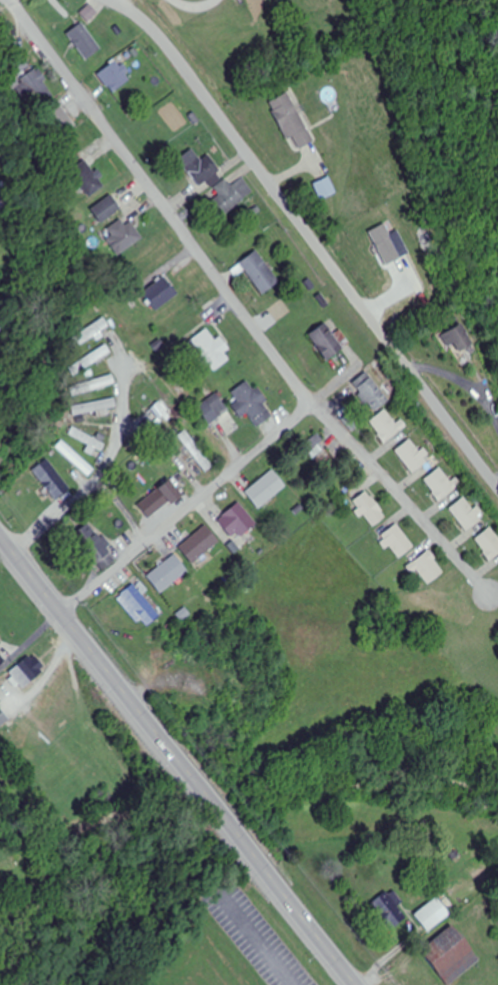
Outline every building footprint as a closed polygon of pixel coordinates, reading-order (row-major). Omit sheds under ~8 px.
[(89,59),(103,48),(79,19),(66,30),(89,59)] [(114,95),(132,81),(116,61),(99,75),(114,95)] [(14,84),(32,111),(54,97),(36,69),(14,84)] [(271,103),(295,152),(315,143),(291,94),(271,103)] [(56,107),(45,118),(65,137),(76,125),(56,107)] [(207,155),(202,159),(195,150),(180,162),(201,188),(209,183),(212,187),(224,177),(207,155)] [(105,185),(84,162),(70,174),(91,198),(105,185)] [(227,180),(215,188),(221,196),(213,202),(223,217),(257,194),(245,178),(232,187),(227,180)] [(317,186),(323,200),(336,194),(329,180),(317,186)] [(5,191),(0,193),(0,212),(12,208),(5,191)] [(102,224),(122,211),(113,196),(92,209),(102,224)] [(113,237),(109,239),(116,254),(142,242),(131,217),(108,228),(113,237)] [(282,283),(258,252),(241,265),(265,296),(282,283)] [(180,295),(166,277),(144,293),(157,312),(180,295)] [(109,326),(103,318),(71,342),(78,350),(109,326)] [(343,334),(336,338),(328,324),(311,334),(327,362),(351,347),(343,334)] [(216,342),(207,330),(191,342),(215,372),(230,360),(225,353),(230,350),(221,338),(216,342)] [(391,400),(367,372),(353,384),(376,412),(391,400)] [(116,385),(114,376),(82,384),(84,393),(116,385)] [(241,419),(248,414),(257,428),(276,416),(253,379),(232,392),(238,402),(232,406),(241,419)] [(218,419),(229,411),(217,394),(206,403),(218,419)] [(98,417),(109,416),(108,410),(117,409),(116,400),(85,404),(86,413),(97,411),(98,417)] [(172,412),(162,400),(148,413),(158,424),(172,412)] [(402,430),(387,410),(371,422),(386,442),(402,430)] [(95,456),(102,440),(72,428),(69,436),(89,444),(86,452),(95,456)] [(180,437),(206,472),(213,467),(186,432),(180,437)] [(397,450),(414,474),(431,462),(414,438),(397,450)] [(59,448),(86,478),(93,471),(66,441),(59,448)] [(246,491),(258,509),(288,490),(276,471),(246,491)] [(174,507),(185,497),(170,479),(139,506),(150,519),(170,502),(174,507)] [(354,501),(371,529),(387,519),(370,491),(354,501)] [(486,519),(467,496),(451,509),(469,532),(486,519)] [(256,526),(244,504),(220,518),(231,539),(256,526)] [(416,549),(400,525),(382,536),(398,561),(416,549)] [(180,548),(194,565),(221,543),(207,526),(180,548)] [(494,526),(476,541),(494,562),(497,559),(497,531),(494,526)] [(100,535),(83,544),(99,573),(116,565),(100,535)] [(408,567),(414,576),(420,572),(429,586),(447,574),(432,552),(408,567)] [(189,572),(175,555),(148,578),(162,595),(189,572)] [(147,628),(161,613),(133,585),(118,600),(147,628)] [(9,673),(22,689),(47,669),(34,654),(9,673)] [(0,707),(0,728),(10,720),(0,707)] [(371,906),(393,930),(408,916),(387,892),(371,906)] [(428,932),(453,914),(440,897),(416,914),(428,932)] [(483,960),(456,925),(422,950),(448,984),(449,984),(483,960)]
